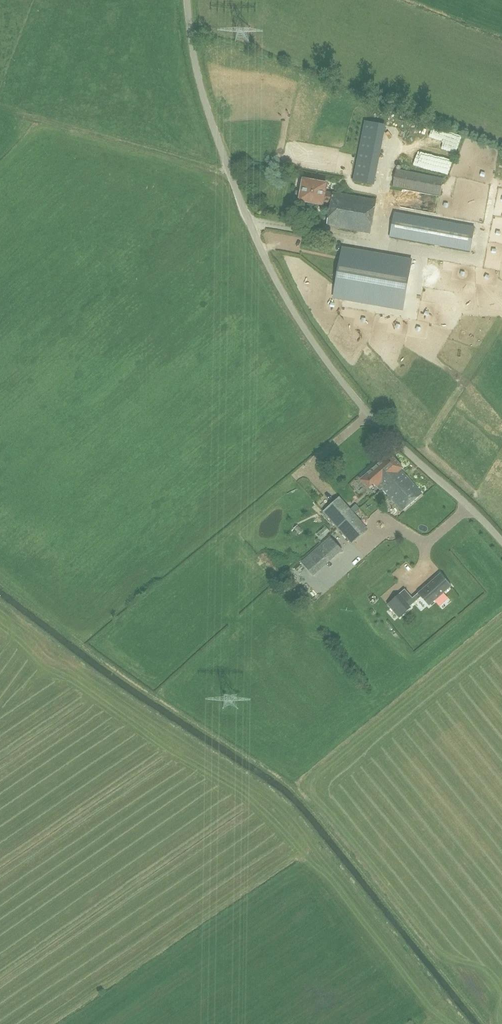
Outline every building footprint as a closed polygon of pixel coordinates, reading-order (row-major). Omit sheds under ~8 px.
[(384,125),(365,121),(353,182),(372,186),(384,125)] [(443,178),(396,169),(393,186),(440,195),(443,178)] [(327,225),(370,233),(376,200),(333,192),(333,193),(325,192),(326,184),(303,180),(301,192),(296,191),(295,199),(300,200),(300,201),(323,205),(323,201),(331,202),(327,225)] [(474,227),(395,212),(390,237),(470,251),(474,227)] [(403,310),(411,259),(343,247),(334,298),(403,310)] [(356,320),(349,324),(352,329),(358,325),(356,320)] [(390,453),(361,479),(368,488),(374,483),(376,485),(378,484),(396,503),(398,506),(402,511),(422,493),(401,469),(403,467),(390,453)] [(333,504),(324,512),(337,527),(352,514),(343,505),(338,510),(333,504)] [(352,514),(337,527),(350,542),(365,529),(352,514)] [(303,530),(298,525),(294,528),(299,534),(303,530)] [(331,538),(320,548),(330,560),(341,550),(331,538)] [(330,560),(320,548),(302,563),(312,575),(330,560)] [(440,573),(418,593),(413,598),(406,603),(398,594),(387,605),(399,618),(410,608),(410,607),(421,597),(429,606),(452,586),(440,573)] [(405,589),(398,594),(406,603),(413,598),(405,589)]
